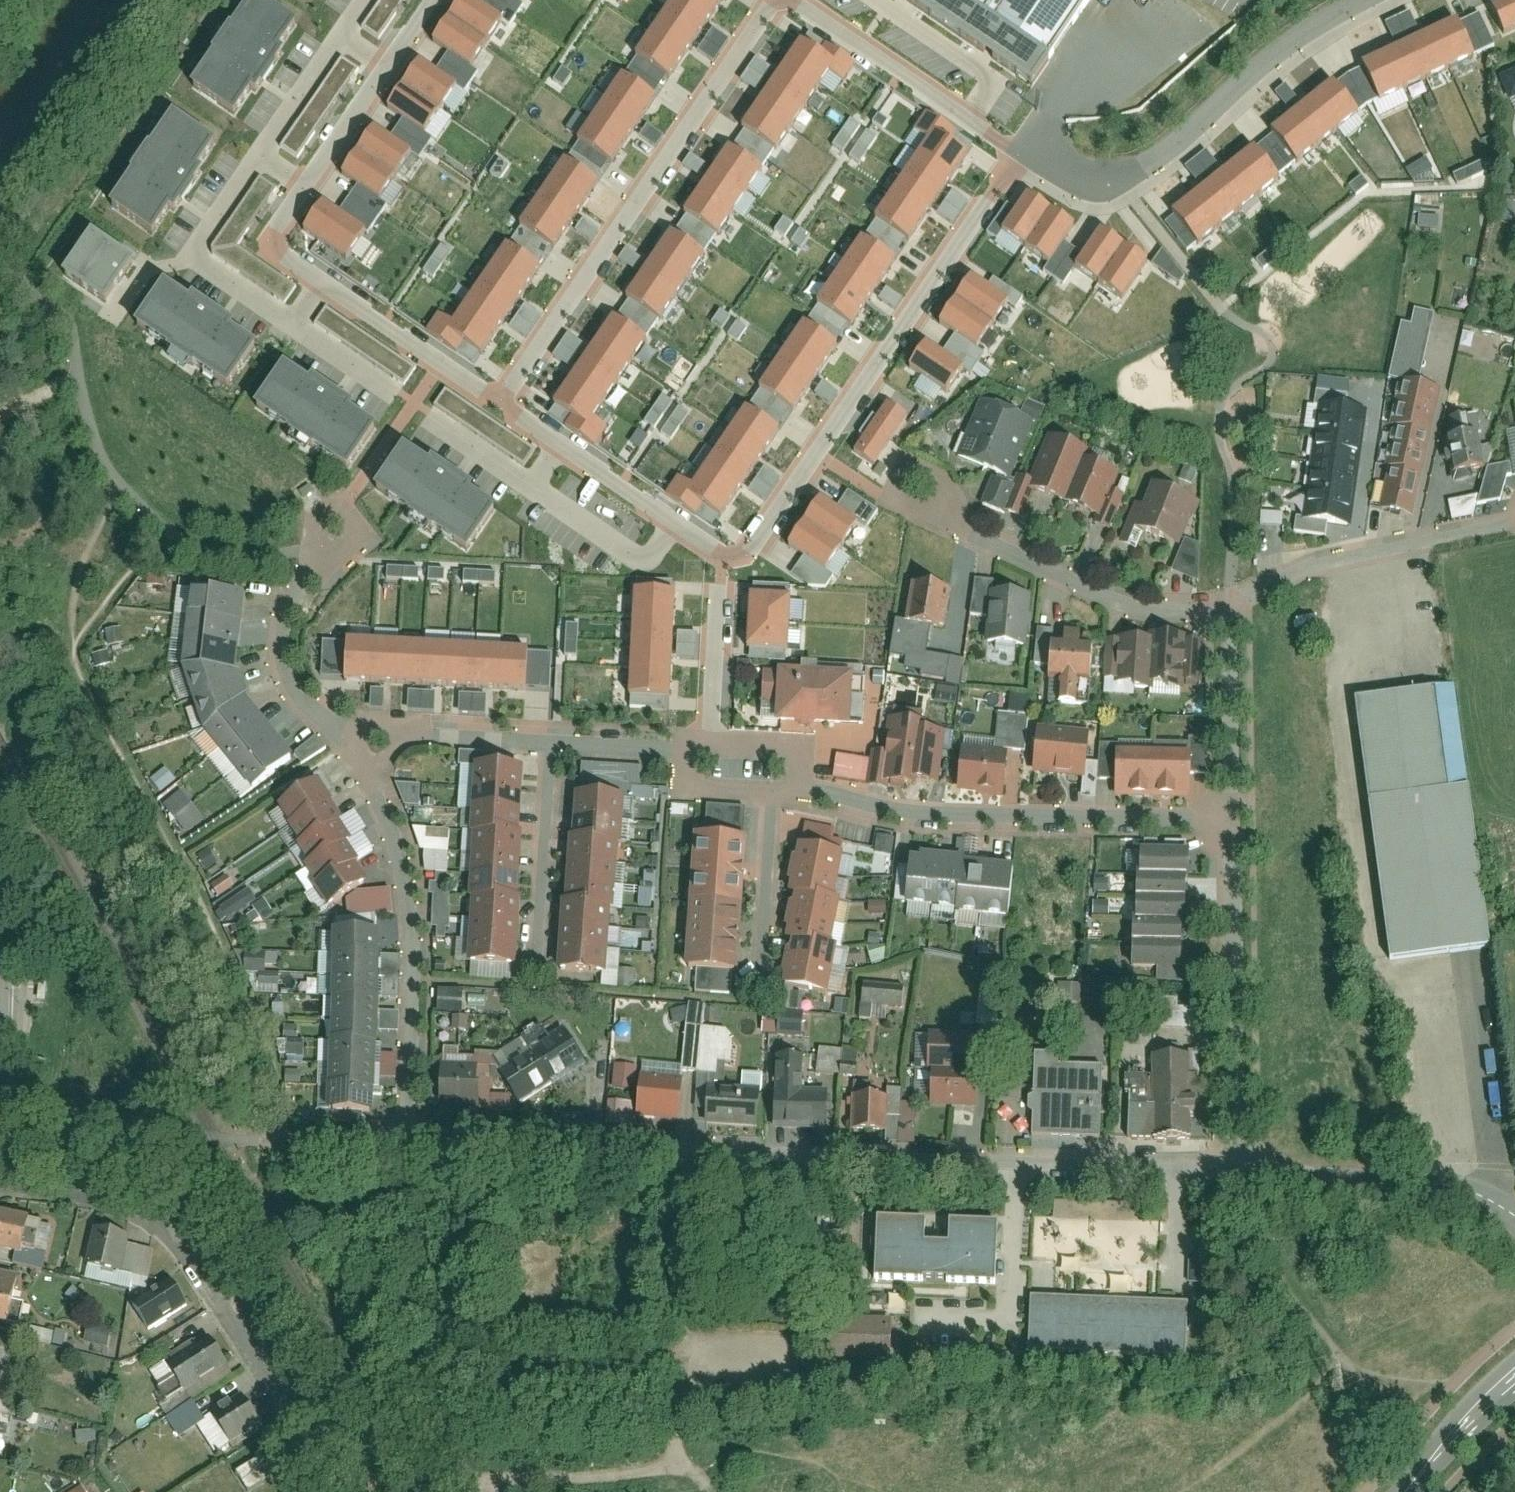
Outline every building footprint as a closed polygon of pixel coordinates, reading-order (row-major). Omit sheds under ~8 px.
[(191,87),(233,115),(250,90),(256,94),(284,52),(279,49),(296,23),(263,0),(249,0),(191,87)] [(407,0),(380,0),(363,28),(382,40),(407,0)] [(447,14),(486,39),(503,16),(479,0),(456,0),(447,14)] [(664,9),(698,32),(712,11),(695,0),(671,0),(664,9)] [(712,11),(720,0),(695,0),(712,11)] [(936,22),(950,0),(904,0),(936,22)] [(936,22),(1032,87),(1050,62),(959,0),(950,0),(936,22)] [(1052,60),(1094,0),(966,0),(1052,60)] [(1490,6),(1504,38),(1514,33),(1514,0),(1504,0),(1490,6)] [(664,9),(651,30),(685,53),(698,32),(664,9)] [(1458,12),(1362,55),(1380,94),(1475,51),(1458,12)] [(486,39),(447,14),(431,36),(470,63),(486,39)] [(651,30),(636,52),(670,75),(685,53),(651,30)] [(800,42),(785,65),(819,87),(834,65),(800,42)] [(417,54),(401,78),(440,104),(456,81),(417,54)] [(299,159),(356,67),(339,56),(282,148),(299,159)] [(755,59),(741,81),(756,91),(770,69),(755,59)] [(785,65),(772,84),(806,106),(819,87),(785,65)] [(1332,76),(1270,126),(1299,162),(1361,112),(1332,76)] [(619,77),(605,99),(637,119),(652,97),(619,77)] [(440,104),(401,78),(385,101),(424,128),(440,104)] [(772,84),(757,106),(792,127),(806,106),(772,84)] [(605,99),(591,120),(624,141),(637,119),(605,99)] [(757,106),(743,127),(777,150),(792,127),(757,106)] [(173,115),(111,208),(153,236),(170,211),(176,215),(204,173),(199,170),(217,144),(173,115)] [(850,119),(832,146),(859,164),(877,137),(850,119)] [(624,141),(591,120),(578,141),(610,161),(624,141)] [(372,124),(356,147),(395,174),(411,150),(372,124)] [(935,138),(921,158),(955,180),(968,161),(935,138)] [(395,174),(356,147),(340,172),(380,198),(395,174)] [(729,149),(714,172),(749,195),(764,172),(729,149)] [(1206,151),(1184,168),(1199,187),(1221,170),(1206,151)] [(1253,154),(1174,218),(1199,250),(1279,186),(1253,154)] [(921,158),(907,179),(941,201),(955,180),(921,158)] [(563,163),(549,186),(582,206),(596,184),(563,163)] [(1456,183),(1485,172),(1481,163),(1453,174),(1456,183)] [(714,172),(700,193),(735,216),(749,195),(714,172)] [(237,251),(275,188),(257,177),(210,254),(287,301),(295,286),(237,251)] [(907,179),(891,201),(926,223),(941,201),(907,179)] [(549,186),(535,207),(568,228),(582,206),(549,186)] [(952,225),(968,201),(951,190),(936,214),(952,225)] [(700,193),(685,215),(720,238),(735,216),(700,193)] [(368,227),(322,196),(300,229),(346,260),(368,227)] [(891,201),(877,223),(911,245),(926,223),(891,201)] [(1025,201),(1000,238),(1024,254),(1049,217),(1025,201)] [(568,228),(535,207),(522,227),(554,248),(568,228)] [(1418,215),(1417,229),(1438,230),(1438,215),(1418,215)] [(1072,233),(1049,217),(1024,254),(1047,270),(1072,233)] [(91,232),(61,275),(105,304),(134,262),(91,232)] [(670,235),(655,258),(689,280),(704,258),(670,235)] [(1099,237),(1073,274),(1097,291),(1123,253),(1099,237)] [(862,243),(846,266),(881,288),(896,267),(862,243)] [(440,245),(423,271),(433,278),(450,251),(440,245)] [(507,250),(492,272),(524,293),(539,271),(507,250)] [(1147,269),(1123,253),(1097,291),(1121,307),(1147,269)] [(655,258),(640,278),(674,302),(689,280),(655,258)] [(846,266),(832,287),(866,310),(881,288),(846,266)] [(492,272),(478,293),(509,314),(524,293),(492,272)] [(972,277),(955,302),(993,326),(1009,303),(972,277)] [(640,278),(625,300),(659,323),(674,302),(640,278)] [(163,280),(128,330),(229,400),(263,351),(241,336),(244,332),(194,298),(192,300),(163,280)] [(832,287),(818,309),(851,331),(866,310),(832,287)] [(893,312),(900,298),(883,290),(876,304),(893,312)] [(478,293),(464,313),(496,334),(509,314),(478,293)] [(955,302),(940,324),(978,349),(993,326),(955,302)] [(496,334),(464,313),(454,327),(439,318),(429,333),(456,351),(463,341),(482,354),(496,334)] [(615,319),(600,340),(634,363),(649,342),(615,319)] [(803,325),(788,348),(822,369),(837,347),(803,325)] [(634,363),(600,340),(585,362),(619,385),(634,363)] [(963,371),(926,346),(910,371),(947,396),(963,371)] [(788,348),(774,369),(808,390),(822,369),(788,348)] [(619,385),(585,362),(570,383),(604,406),(619,385)] [(774,369),(759,390),(793,413),(808,390),(774,369)] [(284,373),(256,416),(289,438),(287,440),(315,458),(316,456),(349,478),(377,436),(352,419),(356,414),(313,386),(310,390),(284,373)] [(1397,431),(1387,472),(1390,473),(1380,513),(1412,521),(1424,475),(1421,474),(1430,439),(1423,437),(1435,390),(1403,382),(1391,430),(1397,431)] [(604,406),(570,383),(555,405),(571,416),(565,425),(596,445),(608,427),(596,419),(604,406)] [(662,395),(644,422),(671,440),(689,413),(662,395)] [(875,466),(907,417),(887,404),(854,452),(875,466)] [(1031,424),(984,404),(959,464),(1006,483),(1031,424)] [(1363,414),(1320,408),(1305,520),(1348,526),(1363,414)] [(747,410),(732,433),(766,454),(781,432),(747,410)] [(1482,472),(1475,436),(1469,437),(1465,416),(1446,420),(1450,441),(1445,442),(1452,478),(1482,472)] [(732,433),(717,455),(751,476),(766,454),(732,433)] [(1100,521),(1119,475),(1084,461),(1087,453),(1047,436),(1024,490),(1100,521)] [(404,449),(375,492),(408,514),(406,517),(434,535),(435,533),(468,555),(496,513),(472,496),(475,491),(432,462),(429,467),(404,449)] [(717,455),(703,475),(737,498),(751,476),(717,455)] [(764,467),(748,489),(764,501),(780,479),(764,467)] [(679,477),(667,495),(697,515),(703,507),(722,520),(737,498),(703,475),(694,488),(679,477)] [(1172,550),(1192,503),(1152,486),(1132,534),(1172,550)] [(820,500),(804,524),(842,549),(858,525),(820,500)] [(842,549),(804,524),(788,548),(827,573),(842,549)] [(1174,574),(1195,578),(1202,544),(1181,540),(1174,574)] [(417,581),(418,569),(387,566),(386,578),(417,581)] [(463,584),(494,584),(494,572),(463,573),(463,584)] [(944,593),(913,587),(907,626),(937,631),(944,593)] [(1021,598),(985,593),(978,647),(1013,652),(1021,598)] [(633,623),(675,625),(677,599),(634,597),(633,623)] [(791,599),(749,597),(748,624),(790,626),(791,599)] [(240,604),(188,599),(181,667),(203,734),(248,790),(288,757),(243,702),(233,672),(240,604)] [(632,649),(674,651),(675,625),(633,623),(632,649)] [(564,656),(577,656),(578,624),(565,624),(564,656)] [(790,626),(748,624),(746,650),(788,652),(790,626)] [(676,658),(696,658),(696,632),(676,632),(676,658)] [(1177,638),(1121,637),(1120,687),(1176,688),(1177,638)] [(370,687),(372,645),(345,643),(343,686),(370,687)] [(396,689),(398,646),(372,645),(370,687),(396,689)] [(423,690),(425,648),(398,646),(396,689),(423,690)] [(449,691),(451,649),(425,648),(423,690),(449,691)] [(475,693),(477,650),(451,649),(449,691),(475,693)] [(631,675),(673,677),(674,651),(632,649),(631,675)] [(1089,683),(1090,650),(1049,649),(1048,682),(1089,683)] [(500,694),(502,652),(477,650),(475,693),(500,694)] [(528,653),(502,652),(500,694),(525,695),(528,653)] [(671,703),(673,677),(631,675),(630,701),(671,703)] [(776,676),(774,724),(848,728),(850,680),(776,676)] [(936,704),(957,706),(958,689),(937,687),(936,704)] [(380,708),(384,693),(373,690),(369,705),(380,708)] [(1437,691),(1356,702),(1390,960),(1484,947),(1464,788),(1450,790),(1437,691)] [(408,692),(407,711),(434,712),(434,692),(408,692)] [(485,714),(485,694),(458,693),(458,714),(485,714)] [(921,728),(888,722),(882,755),(871,753),(865,789),(886,793),(887,788),(916,793),(917,786),(937,789),(945,737),(920,733),(921,728)] [(1032,771),(1081,779),(1088,738),(1039,730),(1032,771)] [(957,789),(1000,795),(1005,755),(962,749),(957,789)] [(1187,799),(1188,758),(1116,756),(1115,797),(1187,799)] [(513,767),(471,762),(463,826),(470,827),(462,898),(471,900),(464,959),(512,964),(520,898),(510,897),(517,829),(506,828),(513,767)] [(312,782),(277,807),(300,839),(294,843),(309,863),(304,866),(317,885),(312,888),(326,908),(366,880),(354,862),(357,859),(347,845),(351,843),(334,820),(337,818),(312,782)] [(559,899),(556,967),(603,969),(605,901),(611,901),(614,837),(619,837),(621,795),(575,793),(574,833),(567,833),(565,899),(559,899)] [(419,873),(448,873),(448,828),(419,828),(419,873)] [(741,839),(691,836),(683,965),(732,968),(741,839)] [(874,854),(892,855),(893,837),(875,836),(874,854)] [(837,850),(796,841),(785,890),(793,891),(783,938),(790,940),(780,982),(825,992),(835,947),(827,945),(838,897),(827,894),(837,850)] [(1182,849),(1134,849),(1132,965),(1180,966),(1182,849)] [(907,902),(1004,914),(1010,865),(912,854),(907,902)] [(435,939),(448,939),(450,881),(431,881),(430,927),(436,927),(435,939)] [(639,889),(638,907),(652,907),(653,890),(639,889)] [(265,900),(253,906),(261,922),(273,916),(265,900)] [(840,945),(851,904),(840,902),(830,942),(840,945)] [(370,931),(330,929),(325,1101),(365,1102),(370,931)] [(903,1009),(904,990),(863,986),(861,1005),(903,1009)] [(977,1027),(998,1027),(998,987),(978,986),(977,1027)] [(462,1014),(462,989),(436,989),(436,1014),(462,1014)] [(1205,1007),(1177,1007),(1177,998),(1155,998),(1155,1028),(1205,1029),(1205,1007)] [(682,1071),(717,1073),(718,1062),(729,1063),(731,1028),(704,1027),(705,1007),(671,1005),(670,1023),(684,1024),(682,1071)] [(397,1038),(399,1013),(379,1011),(377,1036),(397,1038)] [(778,1036),(801,1036),(801,1012),(778,1012),(778,1036)] [(284,1039),(298,1038),(296,1025),(282,1027),(284,1039)] [(576,1055),(564,1034),(501,1069),(512,1090),(576,1055)] [(933,1034),(932,1101),(976,1102),(977,1035),(933,1034)] [(303,1040),(287,1041),(288,1063),(305,1063),(303,1040)] [(819,1048),(816,1071),(854,1076),(857,1052),(819,1048)] [(1185,1054),(1154,1055),(1154,1135),(1185,1135),(1185,1054)] [(776,1125),(812,1125),(812,1097),(797,1097),(797,1056),(775,1056),(776,1125)] [(1034,1062),(1030,1136),(1098,1140),(1102,1065),(1034,1062)] [(477,1111),(479,1070),(439,1068),(437,1109),(477,1111)] [(637,1113),(679,1116),(682,1081),(640,1077),(637,1113)] [(708,1120),(757,1121),(758,1088),(709,1087),(708,1120)] [(851,1128),(883,1126),(881,1088),(849,1090),(851,1128)] [(607,1102),(607,1126),(633,1126),(633,1102),(607,1102)] [(19,1209),(0,1205),(0,1242),(12,1245),(19,1209)] [(117,1222),(91,1212),(77,1264),(132,1278),(139,1252),(111,1245),(117,1222)] [(948,1285),(994,1287),(996,1226),(946,1224),(945,1248),(925,1247),(926,1222),(875,1220),(872,1284),(920,1285),(920,1277),(949,1278),(948,1285)] [(0,1273),(0,1314),(1,1314),(8,1274),(0,1273)] [(177,1303),(162,1276),(117,1302),(132,1328),(177,1303)] [(1026,1355),(1182,1359),(1183,1307),(1027,1303),(1026,1355)] [(834,1328),(833,1355),(892,1357),(893,1330),(834,1328)] [(175,1348),(168,1337),(141,1354),(148,1365),(175,1348)] [(193,1341),(163,1360),(165,1363),(175,1378),(160,1387),(158,1389),(167,1402),(183,1391),(225,1364),(226,1363),(209,1337),(196,1346),(193,1341)] [(175,1378),(165,1363),(150,1372),(160,1387),(175,1378)] [(225,1364),(183,1391),(191,1401),(232,1375),(225,1364)] [(191,1401),(183,1391),(167,1402),(170,1407),(164,1411),(167,1417),(191,1401)] [(249,1410),(241,1395),(229,1403),(226,1398),(217,1403),(220,1408),(211,1414),(212,1416),(229,1443),(258,1425),(257,1424),(259,1422),(260,1419),(254,1409),(251,1409),(249,1410)] [(193,1403),(191,1401),(167,1417),(180,1436),(197,1425),(205,1420),(193,1403)] [(197,1425),(214,1453),(229,1443),(212,1416),(205,1420),(197,1425)] [(248,1466),(262,1489),(275,1480),(261,1457),(248,1466)] [(62,1490),(63,1491),(94,1491),(88,1479),(62,1490)]
